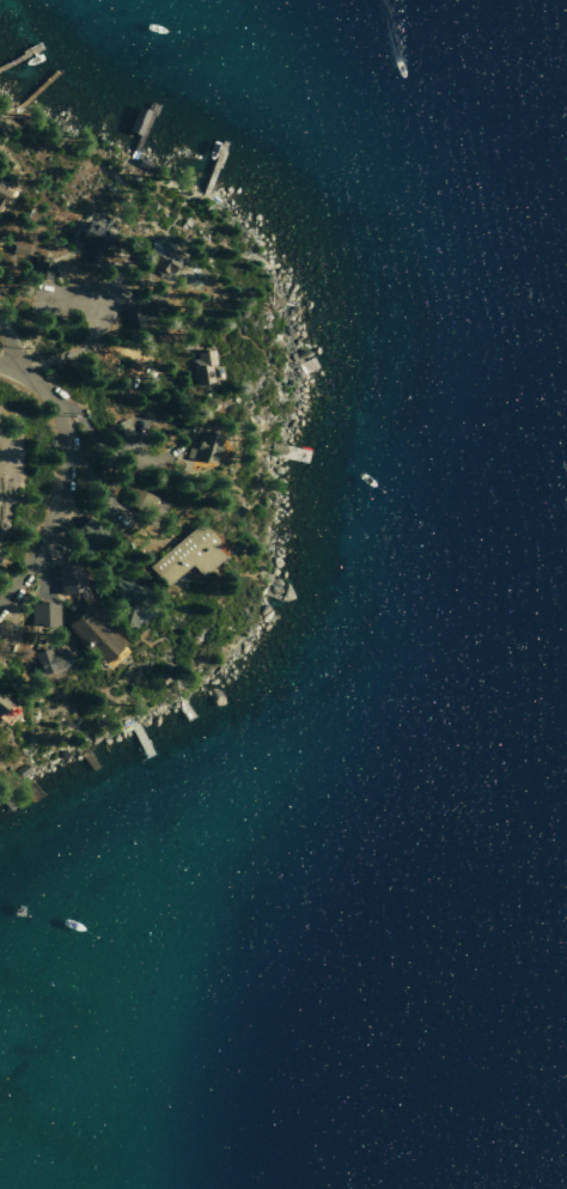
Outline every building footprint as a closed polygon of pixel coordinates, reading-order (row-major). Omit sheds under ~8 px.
[(111,230),(84,220),(76,242),(89,247),(85,258),(99,263),(111,230)] [(158,247),(149,241),(137,261),(166,278),(178,257),(159,246),(158,247)] [(51,264),(34,261),(31,277),(48,281),(51,264)] [(147,304),(121,309),(125,327),(151,322),(147,304)] [(189,355),(193,388),(217,385),(214,352),(189,355)] [(212,464),(218,437),(198,432),(195,443),(188,442),(185,457),(212,464)] [(68,534),(87,555),(104,539),(85,518),(68,534)] [(148,567),(165,587),(188,566),(198,577),(224,553),(196,522),(148,567)] [(82,591),(76,565),(53,569),(58,596),(82,591)] [(110,596),(125,599),(120,623),(133,625),(141,586),(114,580),(110,596)] [(28,604),(29,627),(56,627),(55,603),(28,604)] [(115,651),(90,608),(68,621),(94,664),(115,651)] [(34,677),(71,667),(68,654),(61,655),(58,645),(28,652),(34,677)]
